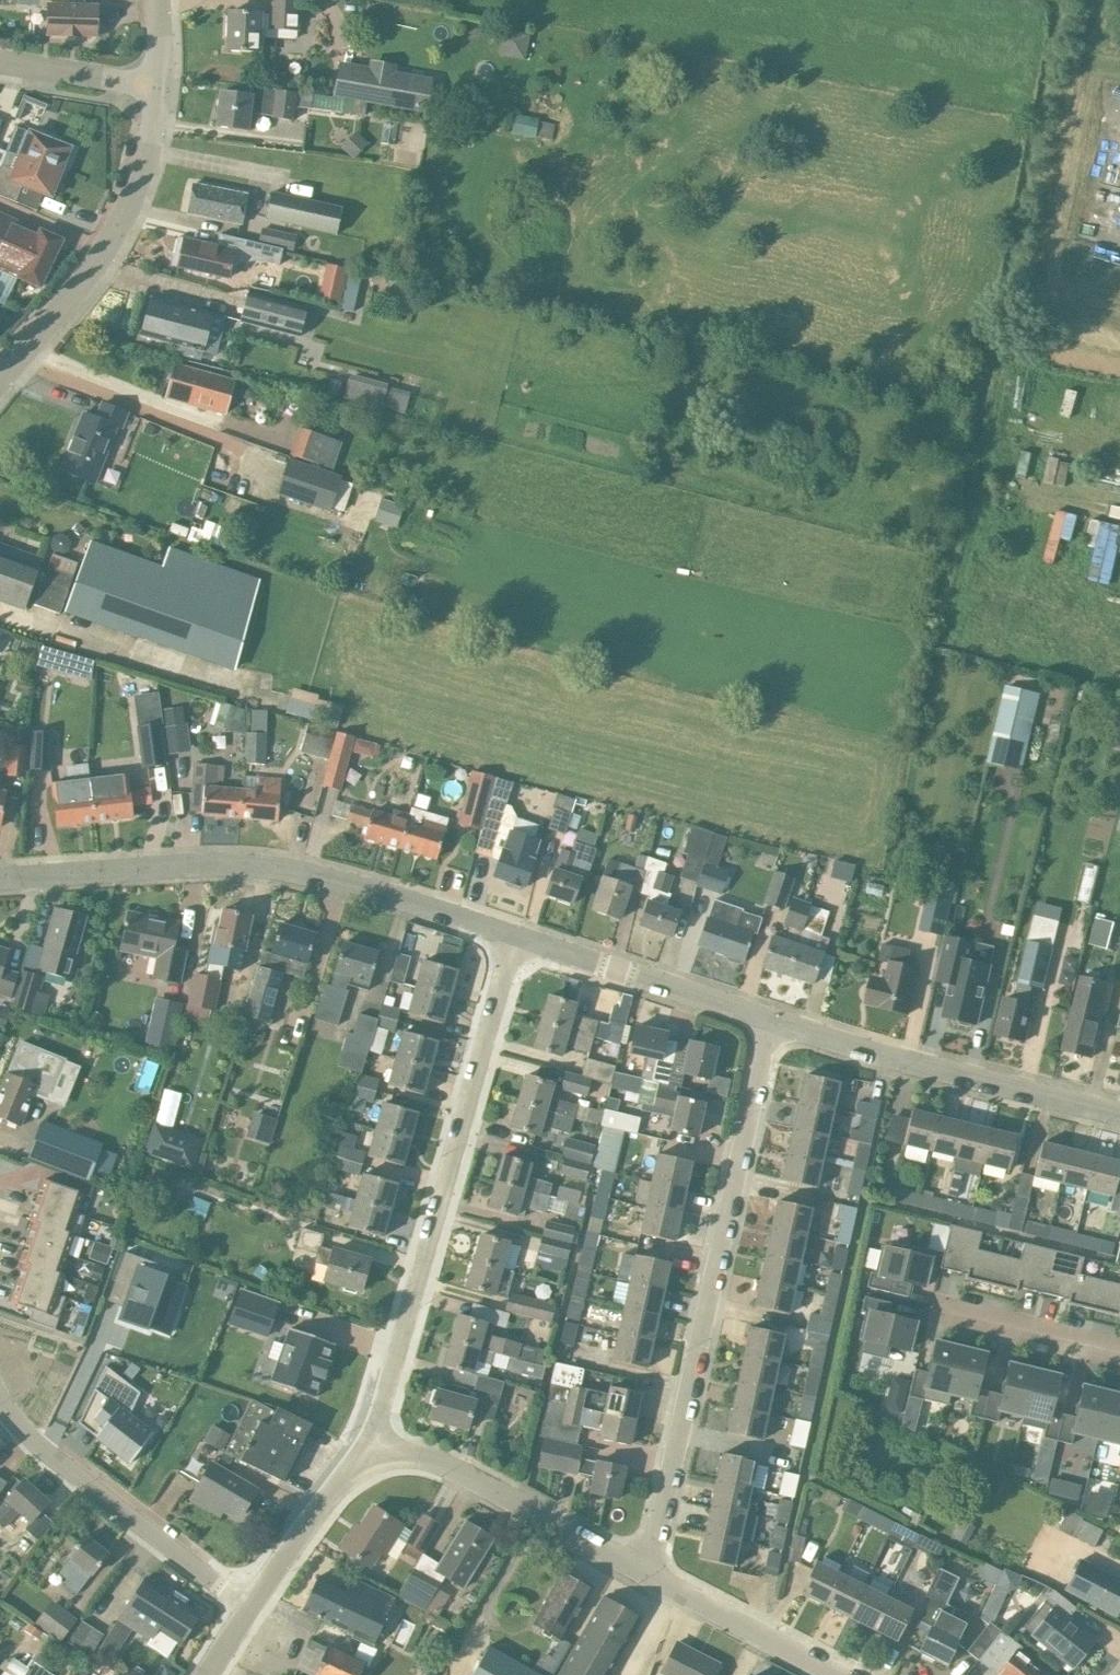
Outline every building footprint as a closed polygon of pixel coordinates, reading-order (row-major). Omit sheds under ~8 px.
[(39,5),(48,5),(48,10),(48,35),(96,36),(96,9),(96,5),(83,4),(83,0),(39,0),(39,5)] [(290,0),(271,0),(270,16),(230,13),(228,51),(261,53),(262,37),(296,39),(299,1),(290,0)] [(434,83),(340,66),(335,93),(430,110),(434,83)] [(222,91),(217,126),(247,130),(249,113),(273,116),(273,117),(294,120),(295,107),(366,115),(367,102),(345,100),(345,98),(252,87),(251,95),(222,91)] [(7,151),(8,152),(61,173),(66,162),(68,163),(74,149),(16,127),(7,151)] [(356,135),(343,149),(354,160),(368,146),(356,135)] [(61,173),(8,152),(2,167),(0,172),(0,196),(17,202),(24,186),(55,198),(60,184),(57,183),(61,173)] [(246,194),(195,184),(189,213),(240,223),(246,194)] [(343,207),(272,191),(266,219),(337,235),(343,207)] [(19,276),(40,286),(60,241),(0,214),(0,268),(19,276)] [(262,227),(259,243),(284,249),(294,251),(297,235),(262,227)] [(217,246),(178,237),(174,255),(181,257),(179,267),(212,274),(212,273),(225,276),(230,250),(218,248),(217,246)] [(329,265),(321,298),(340,303),(348,270),(329,265)] [(7,302),(19,276),(0,268),(0,299),(7,302)] [(358,309),(367,274),(352,270),(343,305),(358,309)] [(248,293),(241,321),(300,336),(307,309),(272,299),(249,293),(248,293)] [(154,298),(144,335),(203,350),(203,352),(216,355),(226,316),(154,298)] [(235,380),(175,364),(167,397),(227,413),(235,380)] [(350,374),(344,398),(394,411),(406,414),(412,393),(399,389),(388,386),(389,384),(350,374)] [(331,377),(328,392),(340,395),(344,381),(331,377)] [(129,411),(103,401),(98,416),(85,411),(62,471),(95,483),(118,426),(122,428),(129,411)] [(342,443),(299,428),(290,454),(333,470),(342,443)] [(277,490),(329,508),(341,475),(289,457),(277,490)] [(382,499),(374,521),(396,529),(404,506),(382,499)] [(1093,580),(1116,584),(1119,565),(1119,521),(1064,510),(1058,538),(1100,546),(1093,580)] [(163,565),(90,540),(64,612),(138,639),(139,636),(212,662),(236,668),(260,581),(225,568),(225,569),(169,549),(163,565)] [(25,607),(42,557),(0,542),(0,599),(25,607)] [(53,554),(35,604),(60,613),(78,563),(53,554)] [(44,645),(38,664),(66,672),(67,672),(72,653),(44,645)] [(1006,685),(992,744),(1026,752),(1040,694),(1006,685)] [(290,696),(286,712),(338,725),(343,706),(331,703),(331,706),(290,696)] [(247,731),(252,707),(219,701),(215,725),(247,731)] [(1085,708),(1075,706),(1071,723),(1080,725),(1085,708)] [(183,709),(162,712),(164,728),(185,725),(183,709)] [(251,732),(266,733),(267,711),(252,710),(251,732)] [(1061,721),(1050,718),(1048,727),(1059,729),(1061,721)] [(167,765),(161,723),(137,726),(142,769),(167,765)] [(185,725),(164,728),(167,754),(190,751),(187,725),(185,725)] [(53,732),(32,731),(30,770),(52,771),(53,732)] [(251,732),(246,732),(245,763),(266,764),(267,733),(266,733),(251,732)] [(355,738),(337,733),(323,786),(340,791),(355,738)] [(29,746),(9,744),(6,776),(26,778),(29,746)] [(404,757),(402,765),(412,768),(415,759),(404,757)] [(203,814),(242,817),(243,790),(216,788),(217,780),(225,780),(226,765),(195,763),(192,810),(203,811),(203,814)] [(92,793),(90,779),(88,764),(65,767),(67,782),(53,784),(58,824),(95,820),(92,793)] [(495,777),(471,770),(457,824),(481,830),(495,777)] [(128,775),(90,779),(92,793),(95,820),(133,815),(132,804),(152,801),(151,788),(129,791),(128,775)] [(245,777),(242,817),(279,819),(281,779),(245,777)] [(513,781),(495,777),(492,787),(510,791),(513,781)] [(576,799),(557,793),(552,807),(555,808),(547,829),(564,835),(567,826),(577,830),(582,816),(572,813),(575,803),(585,807),(587,800),(576,797),(576,799)] [(490,797),(481,829),(482,830),(509,839),(505,849),(503,848),(500,859),(494,877),(508,882),(506,885),(520,890),(521,886),(522,886),(524,887),(540,840),(513,830),(517,817),(512,805),(490,797)] [(368,824),(364,836),(401,847),(408,820),(409,814),(394,810),(392,816),(372,810),(372,811),(352,805),(348,818),(368,824)] [(408,820),(401,847),(437,857),(448,818),(411,807),(409,814),(408,820)] [(638,816),(628,814),(625,829),(634,832),(638,816)] [(683,853),(705,860),(714,833),(692,825),(683,853)] [(714,833),(705,860),(696,886),(721,895),(729,871),(717,867),(727,837),(714,833)] [(547,893),(559,897),(557,902),(570,906),(572,901),(573,902),(581,879),(586,881),(597,849),(594,848),(575,841),(572,851),(564,848),(557,868),(555,868),(547,893)] [(641,894),(649,858),(638,854),(635,866),(610,858),(593,909),(620,918),(630,890),(641,894)] [(649,858),(641,894),(651,897),(641,925),(672,936),(681,911),(667,906),(671,894),(668,893),(674,875),(663,872),(666,863),(649,858)] [(839,906),(844,877),(856,879),(859,863),(838,859),(835,874),(820,871),(814,902),(839,906)] [(1092,861),(1082,899),(1094,902),(1104,864),(1092,861)] [(794,878),(774,871),(763,903),(784,910),(794,878)] [(946,891),(934,888),(932,895),(928,894),(919,930),(944,937),(953,900),(945,898),(946,891)] [(808,912),(810,903),(792,897),(783,925),(789,928),(785,939),(775,936),(764,967),(788,975),(810,913),(808,912)] [(738,927),(743,909),(715,900),(700,945),(728,955),(727,958),(728,961),(740,965),(743,963),(743,960),(744,960),(754,932),(738,927)] [(812,904),(810,903),(808,912),(810,913),(788,975),(814,984),(830,939),(821,936),(829,912),(811,906),(812,904)] [(87,915),(56,907),(40,965),(75,975),(80,959),(75,957),(87,915)] [(253,915),(223,909),(219,926),(215,925),(205,974),(194,972),(187,1005),(189,1006),(186,1020),(209,1025),(212,1010),(216,1011),(222,979),(221,979),(228,946),(245,950),(253,915)] [(158,917),(131,911),(123,948),(164,957),(160,978),(181,982),(188,951),(174,948),(179,926),(157,921),(158,917)] [(1060,920),(1033,914),(1018,982),(1020,983),(1016,999),(1006,997),(997,1034),(1026,1041),(1035,1004),(1029,1002),(1032,987),(1043,989),(1049,965),(1051,965),(1060,920)] [(1097,918),(1091,943),(1108,948),(1115,923),(1097,918)] [(316,933),(280,923),(272,953),(263,950),(243,1015),(269,1024),(284,972),(302,978),(316,933)] [(461,941),(444,936),(442,943),(459,947),(461,941)] [(952,983),(945,1016),(961,1019),(962,1024),(971,1026),(975,1023),(979,1024),(992,966),(973,961),(977,943),(948,936),(938,980),(952,983)] [(379,952),(343,942),(331,985),(325,983),(314,1019),(338,1026),(349,991),(346,990),(348,984),(367,991),(379,952)] [(872,975),(866,1002),(872,1003),(881,1005),(881,1006),(909,1013),(920,968),(908,965),(912,950),(884,943),(879,961),(891,964),(888,979),(872,975)] [(10,997),(18,973),(3,969),(9,951),(0,948),(0,994),(10,997)] [(411,957),(398,953),(390,981),(403,984),(411,957)] [(425,960),(417,986),(451,996),(458,969),(425,960)] [(43,1017),(49,995),(33,990),(38,975),(23,971),(12,1008),(43,1017)] [(1115,985),(1082,977),(1064,1049),(1093,1057),(1104,1015),(1107,1015),(1115,985)] [(451,996),(417,986),(409,1012),(443,1022),(451,996)] [(549,996),(542,1021),(594,1035),(595,1035),(599,1021),(575,1014),(577,1004),(549,996)] [(157,997),(145,1048),(173,1055),(184,1004),(157,997)] [(382,1003),(379,1014),(398,1020),(402,1009),(382,1003)] [(5,1026),(11,1007),(0,1004),(0,1024),(5,1026)] [(91,1011),(82,1027),(95,1034),(103,1019),(91,1011)] [(362,1073),(373,1037),(375,1027),(378,1019),(358,1013),(353,1033),(347,1032),(338,1066),(362,1073)] [(379,1014),(378,1019),(375,1027),(395,1033),(398,1020),(379,1014)] [(626,1023),(610,1019),(608,1024),(604,1038),(612,1040),(620,1043),(625,1026),(626,1023)] [(589,1053),(594,1037),(594,1035),(542,1021),(534,1046),(563,1054),(565,1046),(589,1053)] [(646,1056),(641,1076),(669,1083),(678,1042),(667,1039),(669,1032),(637,1024),(630,1052),(646,1056)] [(397,1057),(431,1067),(439,1040),(405,1030),(397,1057)] [(678,1042),(669,1083),(681,1085),(684,1072),(710,1078),(717,1047),(691,1041),(690,1045),(678,1042)] [(21,1042),(9,1073),(8,1073),(0,1093),(0,1117),(22,1126),(38,1086),(53,1092),(66,1060),(21,1042)] [(423,1094),(431,1067),(397,1057),(389,1084),(423,1094)] [(582,1075),(592,1078),(592,1079),(610,1084),(615,1066),(586,1058),(582,1075)] [(139,1084),(152,1088),(159,1064),(146,1060),(139,1084)] [(592,1079),(592,1078),(566,1071),(560,1089),(587,1097),(592,1079)] [(361,1074),(358,1085),(375,1089),(378,1079),(361,1074)] [(526,1074),(519,1100),(575,1116),(578,1105),(551,1097),(555,1082),(526,1074)] [(807,1074),(801,1101),(835,1109),(841,1082),(807,1074)] [(681,1085),(669,1083),(641,1076),(641,1078),(636,1100),(676,1109),(671,1129),(698,1135),(705,1103),(680,1097),(681,1093),(675,1092),(676,1086),(681,1087),(681,1085)] [(358,1085),(355,1097),(372,1102),(375,1089),(358,1085)] [(605,1112),(602,1124),(602,1125),(635,1133),(639,1118),(617,1113),(620,1100),(608,1097),(604,1112),(605,1112)] [(862,1115),(864,1116),(864,1115),(877,1118),(881,1100),(871,1098),(870,1103),(858,1100),(854,1114),(862,1115)] [(570,1134),(575,1118),(575,1116),(519,1100),(511,1126),(540,1134),(542,1126),(570,1134)] [(829,1134),(835,1109),(801,1101),(795,1127),(829,1134)] [(383,1102),(376,1129),(410,1138),(418,1112),(383,1102)] [(589,1107),(585,1121),(602,1125),(602,1124),(605,1112),(604,1112),(589,1107)] [(904,1143),(931,1150),(939,1116),(912,1109),(904,1143)] [(256,1110),(248,1137),(271,1144),(279,1117),(256,1110)] [(853,1129),(851,1139),(858,1141),(865,1142),(871,1144),(877,1118),(864,1115),(864,1116),(862,1115),(859,1130),(853,1129)] [(931,1150),(957,1157),(965,1122),(939,1116),(931,1150)] [(957,1157),(983,1163),(991,1129),(965,1122),(957,1157)] [(101,1145),(42,1123),(29,1156),(89,1179),(101,1145)] [(823,1160),(829,1134),(795,1127),(789,1153),(823,1160)] [(410,1138),(376,1129),(369,1155),(403,1165),(410,1138)] [(1018,1135),(991,1129),(983,1163),(1010,1170),(1018,1135)] [(172,1130),(162,1160),(192,1171),(203,1140),(172,1130)] [(567,1137),(562,1155),(592,1163),(597,1146),(595,1145),(586,1142),(567,1137)] [(594,1167),(602,1169),(615,1172),(622,1145),(608,1142),(600,1140),(594,1167)] [(865,1170),(871,1144),(865,1142),(858,1141),(854,1161),(827,1155),(825,1162),(853,1168),(853,1167),(865,1170)] [(1062,1182),(1070,1148),(1044,1142),(1035,1176),(1062,1182)] [(339,1145),(336,1157),(363,1164),(366,1152),(339,1145)] [(1062,1182),(1087,1189),(1096,1154),(1070,1148),(1062,1182)] [(653,1179),(653,1180),(687,1187),(693,1161),(658,1153),(655,1169),(653,1179)] [(817,1187),(823,1160),(789,1153),(783,1179),(817,1187)] [(1096,1154),(1087,1189),(1114,1195),(1119,1170),(1119,1160),(1096,1154)] [(497,1180),(549,1194),(552,1184),(528,1178),(532,1163),(504,1155),(497,1180)] [(592,1163),(564,1155),(564,1158),(559,1173),(587,1180),(592,1163)] [(363,1164),(336,1157),(333,1168),(359,1175),(363,1164)] [(859,1198),(865,1170),(853,1167),(853,1168),(846,1195),(859,1198)] [(615,1172),(602,1169),(595,1194),(609,1197),(615,1172)] [(954,1170),(950,1183),(960,1186),(963,1172),(954,1170)] [(356,1199),(390,1209),(398,1181),(363,1172),(356,1199)] [(1021,1233),(1048,1239),(1051,1226),(1023,1219),(1034,1175),(1021,1172),(1008,1228),(1021,1232),(1021,1233)] [(37,1200),(78,1214),(78,1213),(85,1194),(91,1196),(95,1183),(69,1174),(65,1186),(45,1179),(37,1200)] [(549,1194),(497,1180),(490,1206),(518,1214),(524,1216),(526,1208),(544,1213),(549,1194)] [(653,1180),(647,1206),(681,1213),(687,1187),(653,1180)] [(917,1207),(920,1194),(872,1182),(869,1195),(917,1207)] [(917,1207),(943,1213),(946,1200),(933,1197),(934,1193),(923,1190),(922,1194),(920,1194),(917,1207)] [(343,1197),(325,1191),(321,1206),(339,1211),(343,1197)] [(604,1220),(609,1197),(595,1194),(590,1217),(591,1217),(587,1232),(599,1235),(603,1220),(604,1220)] [(213,1202),(197,1196),(191,1212),(206,1218),(213,1202)] [(390,1209),(356,1199),(348,1227),(382,1236),(390,1209)] [(78,1214),(37,1200),(30,1220),(34,1222),(35,1221),(75,1235),(75,1236),(78,1237),(85,1215),(78,1213),(78,1214)] [(568,1200),(564,1216),(582,1220),(586,1204),(568,1200)] [(773,1227),(807,1235),(813,1208),(779,1200),(773,1227)] [(969,1219),(972,1207),(946,1200),(943,1213),(969,1219)] [(675,1240),(681,1213),(647,1206),(641,1233),(675,1240)] [(998,1213),(972,1207),(969,1219),(995,1226),(998,1213)] [(546,1220),(542,1235),(572,1243),(577,1244),(579,1235),(574,1234),(575,1227),(546,1220)] [(854,1223),(841,1220),(836,1243),(849,1245),(854,1223)] [(75,1235),(35,1221),(34,1222),(28,1240),(69,1255),(75,1236),(75,1235)] [(950,1226),(933,1222),(927,1247),(944,1252),(950,1226)] [(978,1281),(991,1285),(998,1255),(977,1249),(981,1233),(951,1225),(940,1268),(967,1274),(966,1279),(977,1282),(978,1281)] [(1077,1232),(1051,1226),(1048,1239),(1073,1246),(1077,1232)] [(324,1233),(302,1227),(297,1246),(318,1252),(315,1262),(329,1266),(325,1279),(361,1290),(370,1259),(320,1245),(324,1233)] [(801,1261),(807,1235),(773,1227),(767,1253),(801,1261)] [(475,1260),(515,1271),(521,1247),(509,1243),(509,1242),(482,1234),(475,1260)] [(568,1259),(572,1243),(542,1235),(539,1252),(568,1259)] [(113,1236),(109,1247),(112,1248),(114,1248),(118,1250),(122,1241),(122,1239),(113,1236)] [(69,1255),(28,1240),(21,1261),(25,1262),(25,1261),(62,1274),(63,1273),(69,1255)] [(107,1262),(112,1248),(109,1247),(94,1242),(90,1256),(107,1262)] [(584,1243),(577,1270),(591,1273),(597,1246),(584,1243)] [(1018,1287),(1043,1293),(1054,1250),(1024,1243),(1020,1260),(998,1255),(991,1285),(1005,1288),(1017,1291),(1018,1287)] [(871,1272),(867,1287),(893,1293),(907,1296),(910,1283),(926,1287),(931,1267),(928,1266),(929,1258),(907,1253),(907,1249),(890,1245),(889,1248),(881,1246),(875,1273),(871,1272)] [(833,1257),(830,1269),(831,1269),(843,1271),(848,1249),(835,1246),(833,1257)] [(1079,1306),(1093,1309),(1100,1280),(1079,1274),(1083,1258),(1054,1250),(1043,1293),(1069,1299),(1068,1304),(1079,1307),(1079,1306)] [(173,1324),(173,1325),(179,1309),(167,1305),(174,1284),(166,1281),(171,1268),(125,1252),(115,1281),(131,1287),(119,1320),(148,1330),(150,1326),(170,1333),(173,1324)] [(795,1287),(801,1261),(767,1253),(761,1279),(795,1287)] [(636,1254),(630,1281),(664,1288),(670,1262),(636,1254)] [(515,1271),(475,1260),(467,1286),(509,1297),(505,1311),(510,1313),(556,1325),(561,1308),(556,1306),(556,1304),(509,1292),(515,1271)] [(25,1261),(25,1262),(19,1281),(60,1295),(66,1274),(63,1273),(62,1274),(25,1261)] [(90,1277),(100,1281),(105,1268),(94,1265),(90,1277)] [(577,1270),(571,1296),(585,1299),(591,1273),(577,1270)] [(570,1272),(564,1271),(561,1283),(566,1285),(570,1272)] [(825,1294),(838,1297),(843,1275),(830,1272),(825,1294)] [(789,1314),(795,1287),(761,1279),(755,1306),(789,1314)] [(1119,1312),(1119,1284),(1101,1280),(1094,1310),(1107,1313),(1119,1316),(1119,1312)] [(60,1295),(19,1281),(11,1301),(33,1309),(29,1320),(54,1329),(66,1297),(60,1295)] [(664,1288),(630,1281),(625,1307),(659,1314),(664,1288)] [(95,1301),(99,1286),(89,1283),(84,1298),(95,1301)] [(246,1284),(234,1317),(271,1330),(283,1297),(246,1284)] [(807,1329),(809,1330),(830,1334),(838,1297),(825,1294),(820,1315),(811,1313),(807,1329)] [(585,1299),(571,1296),(566,1318),(579,1321),(585,1299)] [(890,1303),(865,1296),(861,1311),(866,1312),(859,1339),(867,1341),(864,1352),(886,1357),(889,1346),(907,1350),(909,1342),(913,1343),(917,1323),(887,1316),(890,1303)] [(494,1351),(515,1357),(547,1365),(550,1353),(521,1346),(521,1343),(489,1335),(489,1338),(483,1337),(486,1323),(506,1328),(510,1313),(505,1311),(473,1303),(469,1316),(460,1313),(452,1339),(494,1351)] [(625,1307),(619,1333),(653,1340),(659,1314),(625,1307)] [(80,1338),(85,1325),(74,1321),(69,1334),(80,1338)] [(556,1362),(580,1368),(584,1349),(573,1346),(578,1324),(565,1321),(556,1362)] [(751,1327),(745,1354),(778,1361),(784,1334),(751,1327)] [(329,1363),(327,1362),(333,1345),(334,1344),(290,1329),(289,1330),(290,1330),(272,1381),(271,1381),(271,1382),(315,1398),(315,1396),(321,1378),(324,1378),(329,1363)] [(813,1347),(808,1367),(822,1370),(830,1334),(809,1330),(806,1345),(813,1347)] [(647,1367),(653,1340),(619,1333),(613,1360),(647,1367)] [(494,1351),(452,1339),(450,1349),(443,1347),(439,1362),(445,1364),(445,1365),(453,1368),(472,1373),(476,1361),(490,1365),(493,1353),(494,1351)] [(924,1399),(947,1405),(960,1349),(956,1348),(957,1345),(937,1340),(929,1373),(915,1369),(909,1396),(924,1400),(924,1399)] [(969,1415),(983,1418),(990,1392),(977,1389),(986,1352),(966,1347),(965,1350),(960,1349),(947,1405),(948,1405),(951,1392),(973,1397),(969,1415)] [(773,1387),(778,1361),(745,1354),(739,1379),(773,1387)] [(515,1357),(515,1358),(511,1373),(543,1380),(547,1365),(515,1357)] [(132,1362),(124,1373),(132,1379),(140,1369),(132,1362)] [(584,1369),(580,1368),(556,1362),(547,1399),(635,1418),(641,1392),(611,1386),(609,1394),(580,1388),(584,1369)] [(1001,1408),(1024,1414),(1034,1371),(1030,1370),(1030,1367),(1011,1362),(1010,1365),(1003,1395),(990,1392),(983,1418),(997,1422),(1001,1408)] [(822,1370),(808,1367),(802,1394),(816,1397),(822,1370)] [(453,1368),(449,1383),(468,1388),(473,1390),(478,1375),(472,1373),(453,1368)] [(1043,1437),(1057,1440),(1064,1414),(1051,1411),(1060,1374),(1040,1369),(1039,1372),(1034,1371),(1024,1414),(1047,1420),(1043,1437)] [(100,1441),(137,1466),(157,1435),(132,1418),(147,1396),(112,1373),(85,1413),(108,1428),(100,1441)] [(478,1375),(473,1390),(468,1388),(466,1397),(438,1389),(438,1391),(434,1390),(430,1404),(434,1405),(430,1418),(431,1418),(430,1423),(435,1426),(438,1427),(444,1427),(445,1423),(468,1429),(472,1414),(494,1420),(497,1410),(500,1398),(505,1381),(478,1373),(478,1375)] [(767,1413),(773,1387),(739,1379),(734,1405),(767,1413)] [(1074,1431),(1098,1436),(1108,1393),(1103,1392),(1104,1389),(1084,1384),(1076,1417),(1064,1414),(1057,1440),(1058,1440),(1071,1444),(1074,1431)] [(888,1391),(882,1414),(899,1418),(905,1395),(888,1391)] [(1098,1436),(1119,1441),(1119,1393),(1114,1391),(1113,1395),(1108,1393),(1098,1436)] [(272,1409),(252,1398),(225,1452),(234,1457),(283,1481),(312,1423),(274,1404),(272,1409)] [(797,1419),(810,1422),(815,1401),(802,1398),(797,1419)] [(547,1399),(539,1435),(577,1444),(581,1426),(601,1431),(600,1437),(630,1444),(635,1418),(547,1399)] [(761,1439),(767,1413),(734,1405),(728,1432),(761,1439)] [(919,1416),(906,1412),(903,1424),(915,1432),(919,1416)] [(802,1459),(810,1422),(797,1419),(792,1445),(783,1443),(780,1455),(802,1459)] [(216,1424),(207,1440),(223,1449),(233,1433),(216,1424)] [(577,1446),(577,1444),(539,1435),(538,1437),(545,1439),(539,1466),(576,1475),(578,1473),(594,1477),(591,1492),(618,1498),(625,1466),(598,1460),(598,1462),(580,1458),(583,1447),(577,1446)] [(1043,1437),(1040,1449),(1055,1453),(1058,1440),(1057,1440),(1043,1437)] [(225,1452),(222,1459),(230,1464),(234,1457),(225,1452)] [(723,1452),(717,1479),(751,1487),(757,1460),(723,1452)] [(802,1459),(780,1455),(777,1471),(785,1473),(780,1495),(793,1498),(802,1459)] [(255,1490),(210,1464),(190,1498),(213,1511),(219,1502),(241,1515),(255,1490)] [(1054,1476),(1050,1491),(1079,1497),(1083,1482),(1054,1476)] [(745,1512),(751,1487),(717,1479),(711,1505),(745,1512)] [(25,1480),(7,1500),(9,1502),(0,1512),(0,1523),(5,1528),(19,1512),(31,1523),(41,1512),(49,1502),(25,1480)] [(825,1490),(820,1500),(835,1507),(840,1498),(825,1490)] [(793,1501),(780,1498),(775,1521),(788,1524),(793,1501)] [(848,1498),(842,1509),(866,1522),(872,1511),(848,1498)] [(1085,1512),(1105,1518),(1108,1508),(1088,1502),(1085,1512)] [(402,1524),(373,1505),(359,1527),(355,1524),(340,1547),(351,1554),(366,1564),(369,1566),(379,1551),(383,1554),(402,1524)] [(705,1531),(739,1538),(745,1512),(711,1505),(705,1531)] [(1083,1517),(1069,1510),(1059,1530),(1094,1547),(1103,1529),(1082,1519),(1083,1517)] [(895,1523),(872,1511),(866,1522),(890,1534),(895,1523)] [(31,1523),(25,1529),(35,1538),(51,1521),(41,1512),(31,1523)] [(423,1553),(424,1554),(441,1524),(422,1513),(405,1543),(408,1545),(403,1552),(418,1561),(423,1553)] [(908,1519),(917,1524),(921,1518),(911,1513),(908,1519)] [(435,1571),(464,1588),(495,1537),(466,1520),(435,1571)] [(919,1535),(895,1523),(890,1534),(913,1546),(919,1535)] [(774,1524),(769,1547),(782,1550),(787,1527),(774,1524)] [(962,1525),(954,1542),(960,1545),(966,1548),(974,1530),(968,1528),(962,1525)] [(739,1538),(705,1531),(699,1557),(733,1565),(739,1538)] [(806,1537),(792,1534),(788,1560),(801,1563),(806,1537)] [(943,1547),(919,1535),(913,1546),(937,1558),(943,1547)] [(105,1552),(108,1548),(99,1541),(96,1545),(85,1537),(70,1557),(71,1559),(59,1574),(67,1580),(64,1585),(78,1596),(109,1555),(105,1552)] [(781,1553),(768,1550),(764,1573),(777,1576),(781,1553)] [(345,1563),(360,1573),(366,1564),(351,1554),(345,1563)] [(1082,1558),(1066,1589),(1116,1615),(1119,1607),(1119,1578),(1082,1558)] [(800,1593),(825,1605),(840,1574),(816,1561),(800,1593)] [(931,1625),(918,1651),(946,1665),(967,1623),(952,1616),(959,1601),(949,1596),(959,1578),(939,1568),(925,1595),(931,1598),(920,1619),(931,1625)] [(414,1569),(398,1595),(425,1611),(425,1610),(437,1588),(441,1582),(414,1569)] [(1005,1570),(997,1588),(1008,1593),(1017,1590),(1022,1578),(1005,1570)] [(553,1634),(563,1640),(591,1589),(562,1572),(534,1621),(534,1622),(544,1629),(553,1634)] [(864,1586),(840,1574),(825,1605),(849,1617),(864,1586)] [(349,1589),(319,1576),(303,1611),(375,1643),(395,1599),(353,1580),(349,1589)] [(146,1578),(119,1620),(152,1641),(149,1646),(168,1658),(177,1644),(181,1646),(201,1614),(187,1605),(189,1601),(174,1591),(171,1595),(146,1578)] [(888,1597),(864,1586),(849,1617),(872,1629),(888,1597)] [(1052,1588),(1044,1598),(1050,1603),(1054,1606),(1068,1617),(1076,1607),(1059,1593),(1052,1588)] [(558,1674),(608,1674),(640,1618),(604,1597),(558,1674)] [(913,1610),(888,1597),(872,1629),(897,1641),(913,1610)] [(1033,1611),(1040,1617),(1050,1604),(1050,1603),(1044,1598),(1033,1611)] [(78,1620),(53,1600),(34,1623),(60,1643),(78,1620)] [(1050,1604),(1029,1631),(1073,1666),(1095,1639),(1068,1617),(1054,1606),(1053,1606),(1050,1604)] [(404,1644),(411,1622),(398,1618),(392,1640),(404,1644)] [(134,1630),(119,1620),(101,1648),(116,1657),(134,1630)] [(104,1634),(82,1621),(68,1642),(89,1656),(104,1634)] [(968,1650),(979,1658),(1001,1630),(990,1621),(968,1650)] [(28,1628),(24,1635),(38,1644),(43,1638),(28,1628)] [(1000,1674),(1027,1674),(1035,1665),(1017,1651),(1021,1646),(1015,1641),(1006,1634),(1001,1630),(979,1658),(989,1667),(990,1665),(1000,1673),(999,1674),(1000,1674)] [(309,1640),(296,1668),(310,1674),(360,1674),(365,1662),(328,1643),(326,1647),(309,1640)] [(675,1642),(660,1672),(666,1674),(713,1674),(719,1665),(675,1642)] [(489,1646),(473,1674),(540,1674),(489,1646)] [(31,1667),(28,1665),(15,1657),(4,1674),(26,1674),(31,1667)] [(34,1662),(26,1674),(54,1674),(34,1662)] [(1035,1665),(1027,1674),(1048,1674),(1035,1665)]
